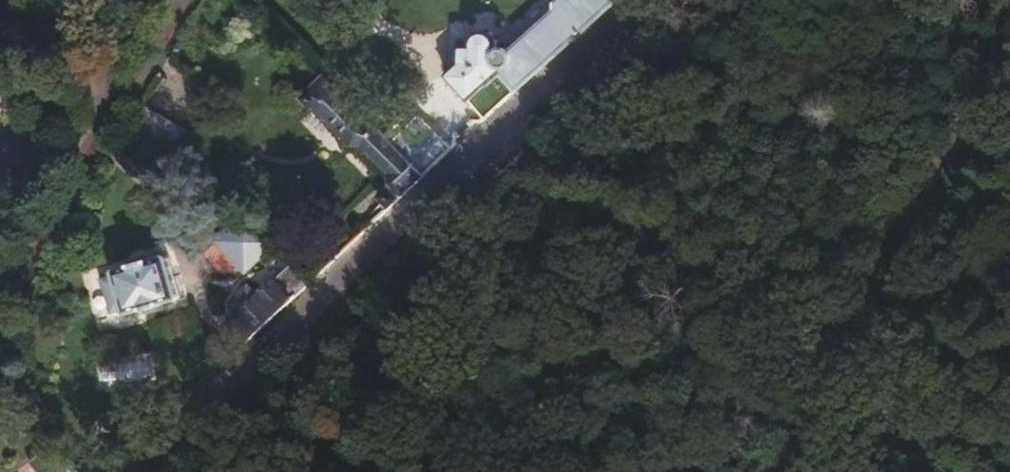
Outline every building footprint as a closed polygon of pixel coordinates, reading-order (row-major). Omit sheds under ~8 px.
[(616,0),(558,0),(556,2),(557,8),(511,49),(507,45),(494,44),(495,41),(495,37),(494,34),(492,32),(489,29),(486,28),(482,28),(479,29),(476,31),(474,34),(473,37),(473,40),(473,43),(461,43),(458,61),(445,73),(484,117),(616,0)] [(161,72),(151,105),(186,116),(196,83),(161,72)] [(388,141),(325,77),(302,98),(313,109),(316,106),(351,145),(360,147),(386,174),(385,184),(389,187),(377,198),(388,208),(421,176),(388,141)] [(417,113),(388,141),(421,176),(451,148),(417,113)] [(273,237),(250,212),(230,231),(253,255),(273,237)] [(273,237),(253,255),(249,259),(261,272),(285,250),(273,237)] [(108,279),(95,283),(106,317),(121,313),(122,315),(125,316),(127,315),(173,300),(175,299),(176,297),(176,295),(165,260),(162,258),(159,257),(112,273),(109,274),(108,276),(108,279)] [(312,280),(296,262),(279,278),(286,286),(295,296),(312,280)] [(295,296),(286,286),(282,290),(273,282),(256,297),(247,287),(227,305),(237,315),(228,324),(245,343),(295,296)] [(39,437),(29,450),(30,451),(40,459),(30,469),(33,471),(83,471),(77,467),(39,437)] [(40,459),(30,451),(23,461),(30,469),(40,459)] [(77,467),(83,471),(108,471),(112,468),(94,451),(77,467)]
